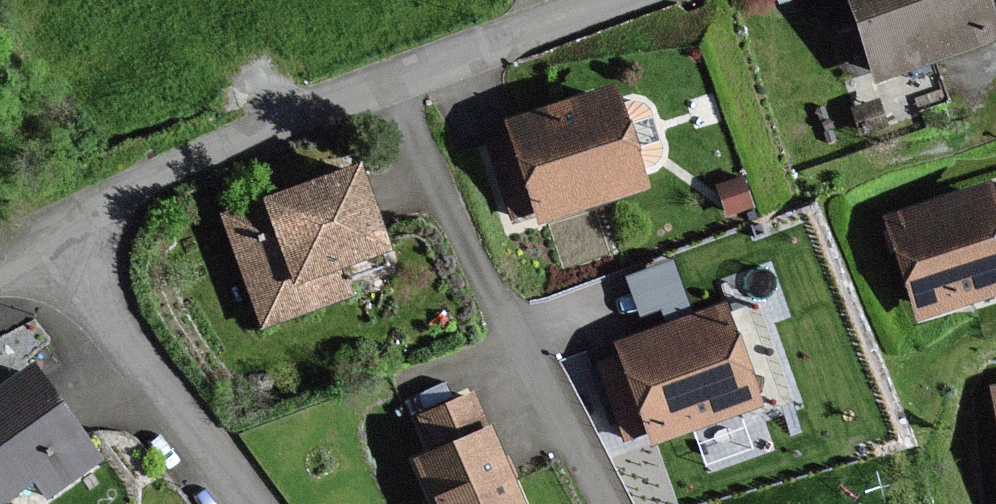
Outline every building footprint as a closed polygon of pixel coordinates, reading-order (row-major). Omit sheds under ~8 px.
[(887,66),(995,28),(995,13),(991,0),(864,0),(887,66)] [(649,180),(619,86),(513,120),(517,132),(490,140),(514,214),(541,206),(544,214),(649,180)] [(393,246),(365,165),(306,185),(228,212),(265,319),(351,290),(341,264),(393,246)] [(894,214),(926,314),(995,292),(995,186),(995,182),(894,214)] [(626,355),(603,363),(628,436),(653,427),(656,438),(762,401),(728,305),(622,342),(626,355)] [(41,365),(0,393),(0,493),(3,498),(39,473),(51,489),(103,453),(41,365)] [(477,394),(422,418),(437,452),(421,459),(441,503),(525,503),(477,394)]
